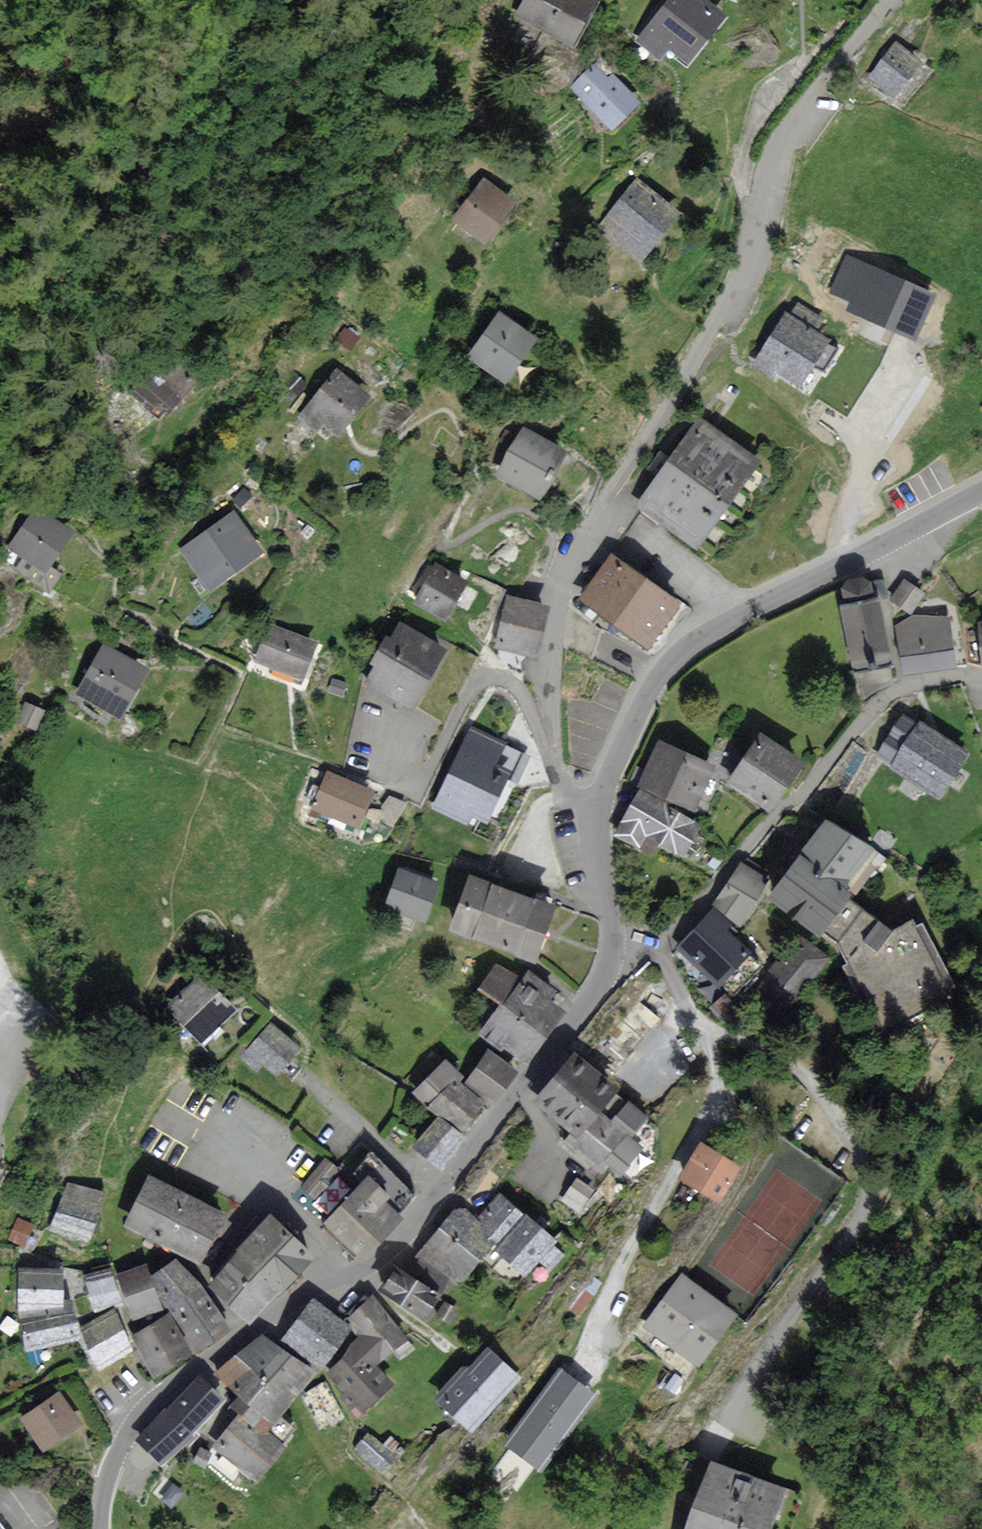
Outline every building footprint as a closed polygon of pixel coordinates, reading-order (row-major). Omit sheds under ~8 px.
[(586,0),(527,0),(521,12),(573,40),(593,4),(586,0)] [(637,39),(659,58),(669,46),(685,59),(722,16),(703,0),(670,0),(637,39)] [(897,44),(873,76),(895,92),(919,60),(897,44)] [(595,68),(575,87),(613,128),(639,103),(613,75),(606,81),(595,68)] [(513,203),(484,182),(459,217),(488,238),(513,203)] [(638,183),(602,229),(641,259),(677,214),(638,183)] [(915,335),(933,293),(846,257),(832,289),(857,299),(852,309),(915,335)] [(819,318),(800,306),(793,317),(788,314),(761,358),(797,381),(824,339),(811,331),(819,318)] [(501,316),(473,357),(505,379),(533,339),(501,316)] [(186,395),(161,372),(136,399),(161,422),(186,395)] [(366,398),(338,376),(308,412),(336,435),(366,398)] [(698,424),(641,507),(695,544),(753,461),(698,424)] [(523,431),(500,474),(538,494),(561,450),(523,431)] [(70,531),(38,510),(13,547),(45,569),(70,531)] [(259,552),(233,516),(184,551),(209,587),(259,552)] [(590,589),(584,599),(614,620),(648,644),(677,603),(613,558),(590,589)] [(436,566),(418,600),(446,615),(464,581),(436,566)] [(847,581),(842,590),(844,597),(845,605),(839,606),(851,666),(889,660),(879,597),(873,598),(872,592),(871,584),(862,578),(847,581)] [(923,594),(905,582),(894,598),(912,611),(923,594)] [(545,606),(510,597),(498,643),(504,644),(533,651),(539,628),(545,606)] [(951,646),(947,617),(897,624),(901,653),(951,646)] [(376,667),(368,681),(413,708),(447,651),(402,625),(392,643),(386,639),(371,664),(376,667)] [(314,644),(271,627),(258,659),(301,676),(314,644)] [(143,670),(106,648),(81,691),(119,713),(143,670)] [(963,756),(919,725),(916,730),(903,721),(882,751),(896,760),(893,764),(936,794),(963,756)] [(518,752),(471,730),(435,803),(473,822),(478,811),(487,816),(518,752)] [(800,762),(762,738),(733,782),(771,806),(800,762)] [(710,770),(662,746),(644,783),(680,802),(682,799),(693,804),(710,770)] [(370,791),(329,775),(316,809),(357,825),(370,791)] [(696,827),(640,795),(618,833),(640,845),(647,833),(681,853),(696,827)] [(892,936),(875,923),(846,900),(849,895),(839,887),(867,848),(828,821),(774,895),(822,930),(838,942),(849,960),(884,1022),(907,1010),(952,988),(922,929),(914,932),(910,924),(892,936)] [(767,880),(744,864),(716,905),(740,921),(767,880)] [(436,879),(402,868),(389,906),(424,918),(436,879)] [(551,901),(472,873),(453,926),(532,954),(551,901)] [(746,954),(709,918),(680,947),(718,983),(746,954)] [(827,960),(801,939),(751,997),(777,1019),(827,960)] [(552,992),(529,974),(521,984),(499,967),(483,988),(505,1005),(481,1035),(497,1048),(500,1050),(504,1045),(522,1058),(557,1012),(544,1002),(547,998),(552,992)] [(232,1009),(198,978),(170,1007),(204,1038),(232,1009)] [(659,1019),(653,1015),(663,1000),(652,994),(646,1007),(639,1003),(596,1054),(617,1069),(659,1019)] [(297,1047),(272,1026),(243,1060),(255,1070),(263,1060),(276,1071),(297,1047)] [(516,1073),(492,1053),(468,1082),(491,1102),(516,1073)] [(596,1076),(575,1058),(539,1100),(577,1132),(580,1134),(572,1143),(616,1180),(643,1147),(630,1136),(646,1117),(596,1076)] [(420,1095),(460,1129),(481,1104),(457,1084),(463,1077),(446,1064),(420,1095)] [(459,1135),(439,1119),(417,1147),(437,1163),(459,1135)] [(738,1167),(702,1145),(682,1178),(718,1199),(738,1167)] [(394,1211),(409,1195),(359,1147),(338,1170),(325,1158),(301,1184),(308,1191),(301,1199),(362,1256),(399,1217),(394,1211)] [(221,1216),(151,1181),(129,1225),(199,1260),(221,1216)] [(591,1191),(576,1181),(563,1200),(578,1210),(591,1191)] [(87,1238),(100,1196),(81,1189),(69,1186),(55,1228),(87,1238)] [(453,1285),(493,1240),(499,1245),(495,1250),(523,1272),(550,1239),(523,1216),(501,1197),(487,1213),(479,1222),(476,1225),(460,1211),(433,1242),(420,1256),(453,1285)] [(31,1225),(18,1220),(10,1239),(23,1244),(31,1225)] [(308,1254),(271,1222),(231,1268),(215,1287),(252,1319),(289,1276),(308,1254)] [(226,1328),(200,1287),(176,1264),(154,1278),(198,1348),(226,1328)] [(146,1267),(120,1276),(134,1317),(160,1308),(146,1267)] [(120,1302),(109,1270),(87,1278),(97,1310),(120,1302)] [(76,1338),(73,1316),(63,1318),(60,1272),(20,1272),(22,1325),(26,1349),(76,1338)] [(399,1272),(386,1292),(425,1317),(438,1297),(399,1272)] [(733,1318),(682,1279),(648,1323),(700,1362),(733,1318)] [(361,1409),(394,1383),(376,1361),(384,1355),(405,1338),(374,1300),(354,1317),(367,1333),(370,1337),(362,1343),(329,1369),(347,1392),(361,1409)] [(348,1327),(315,1302),(287,1339),(320,1365),(348,1327)] [(132,1350),(114,1314),(81,1331),(99,1366),(132,1350)] [(190,1355),(167,1317),(135,1336),(158,1374),(190,1355)] [(255,1481),(283,1446),(264,1432),(312,1372),(284,1351),(263,1337),(219,1376),(239,1392),(242,1395),(232,1407),(241,1414),(235,1420),(214,1447),(255,1481)] [(518,1376),(490,1351),(469,1374),(464,1370),(438,1399),(471,1429),(518,1376)] [(592,1393),(561,1372),(511,1445),(542,1466),(592,1393)] [(220,1399),(198,1378),(140,1440),(162,1460),(220,1399)] [(340,1417),(325,1385),(305,1395),(320,1427),(340,1417)] [(78,1423),(59,1395),(24,1418),(43,1447),(78,1423)] [(394,1456),(368,1435),(356,1450),(382,1471),(394,1456)] [(712,1465),(689,1528),(766,1528),(780,1490),(712,1465)]
